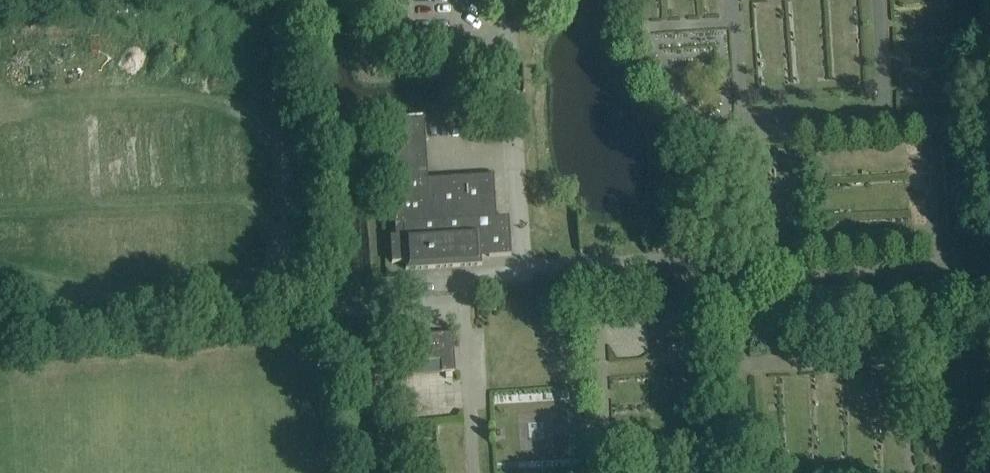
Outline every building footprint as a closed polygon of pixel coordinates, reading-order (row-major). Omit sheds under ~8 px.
[(511,255),(509,228),(497,229),(493,175),(428,179),(424,120),(388,122),(394,223),(407,223),(407,234),(390,235),(391,261),(404,261),(405,269),(481,264),(480,252),(488,251),(488,255),(511,255)] [(442,370),(440,333),(409,335),(411,372),(454,370),(454,369),(442,370)]
